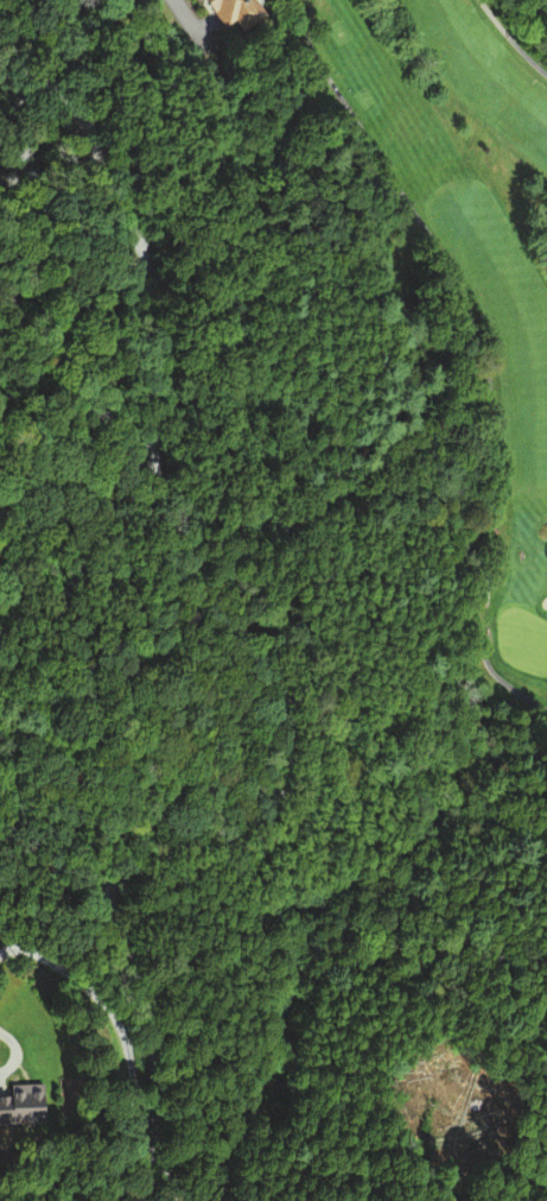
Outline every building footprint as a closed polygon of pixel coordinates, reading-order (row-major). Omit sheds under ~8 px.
[(218,27),(230,20),(236,31),(261,17),(251,0),(202,0),(218,27)] [(0,1094),(0,1125),(40,1124),(39,1093),(0,1094)]
